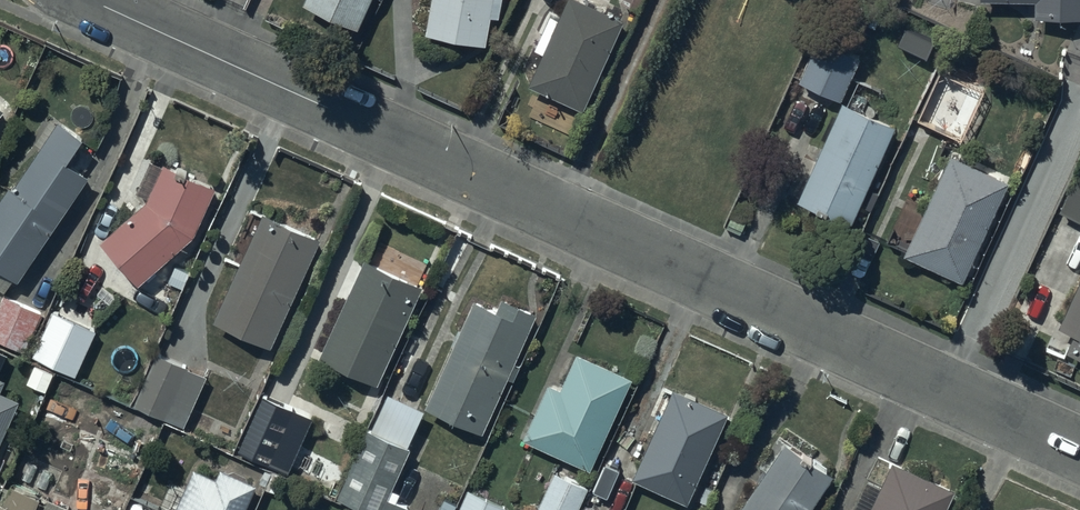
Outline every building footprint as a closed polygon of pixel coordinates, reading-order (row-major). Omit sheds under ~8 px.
[(358,22),(368,0),(310,0),(358,22)] [(427,27),(487,38),(494,0),(432,0),(427,27)] [(529,78),(585,103),(626,12),(600,0),(565,0),(529,78)] [(1034,11),(1079,11),(1079,0),(1034,0),(1034,11)] [(817,33),(797,75),(840,95),(860,53),(817,33)] [(975,81),(937,65),(914,115),(953,132),(975,81)] [(895,121),(840,97),(797,194),(851,218),(895,121)] [(10,180),(0,195),(0,263),(19,276),(90,172),(67,156),(84,130),(60,114),(13,183),(10,180)] [(905,245),(903,249),(963,276),(1009,175),(948,148),(920,212),(913,209),(899,242),(905,245)] [(194,232),(217,180),(151,151),(136,187),(149,192),(149,193),(101,235),(140,279),(194,232)] [(1056,208),(1079,219),(1079,155),(1056,208)] [(322,232),(266,206),(216,315),(272,341),(322,232)] [(425,279),(366,252),(320,352),(379,379),(425,279)] [(1057,320),(1074,328),(1067,344),(1079,350),(1079,270),(1057,320)] [(4,289),(0,299),(0,336),(27,348),(45,307),(4,289)] [(497,304),(474,293),(426,401),(483,427),(537,306),(503,291),(497,304)] [(98,325),(54,306),(34,351),(78,370),(98,325)] [(208,368),(157,346),(135,399),(185,421),(208,368)] [(549,377),(522,436),(590,467),(634,372),(578,347),(561,383),(549,377)] [(0,373),(0,441),(20,397),(0,388),(6,376),(0,373)] [(729,407),(676,383),(634,473),(687,498),(729,407)] [(313,419),(263,395),(239,445),(289,469),(313,419)] [(368,423),(337,494),(374,509),(404,509),(407,502),(387,493),(410,441),(368,423)] [(785,436),(735,509),(803,509),(832,468),(785,436)] [(891,454),(878,482),(866,477),(850,509),(943,509),(956,484),(891,454)] [(194,462),(177,505),(168,502),(165,509),(243,509),(256,477),(221,463),(217,471),(194,462)] [(555,467),(536,509),(577,509),(590,482),(555,467)] [(12,481),(5,499),(1,497),(0,499),(0,509),(34,509),(41,494),(12,481)] [(469,485),(458,509),(505,509),(508,502),(469,485)] [(49,494),(42,509),(69,509),(72,504),(49,494)] [(588,499),(582,509),(610,509),(588,499)]
